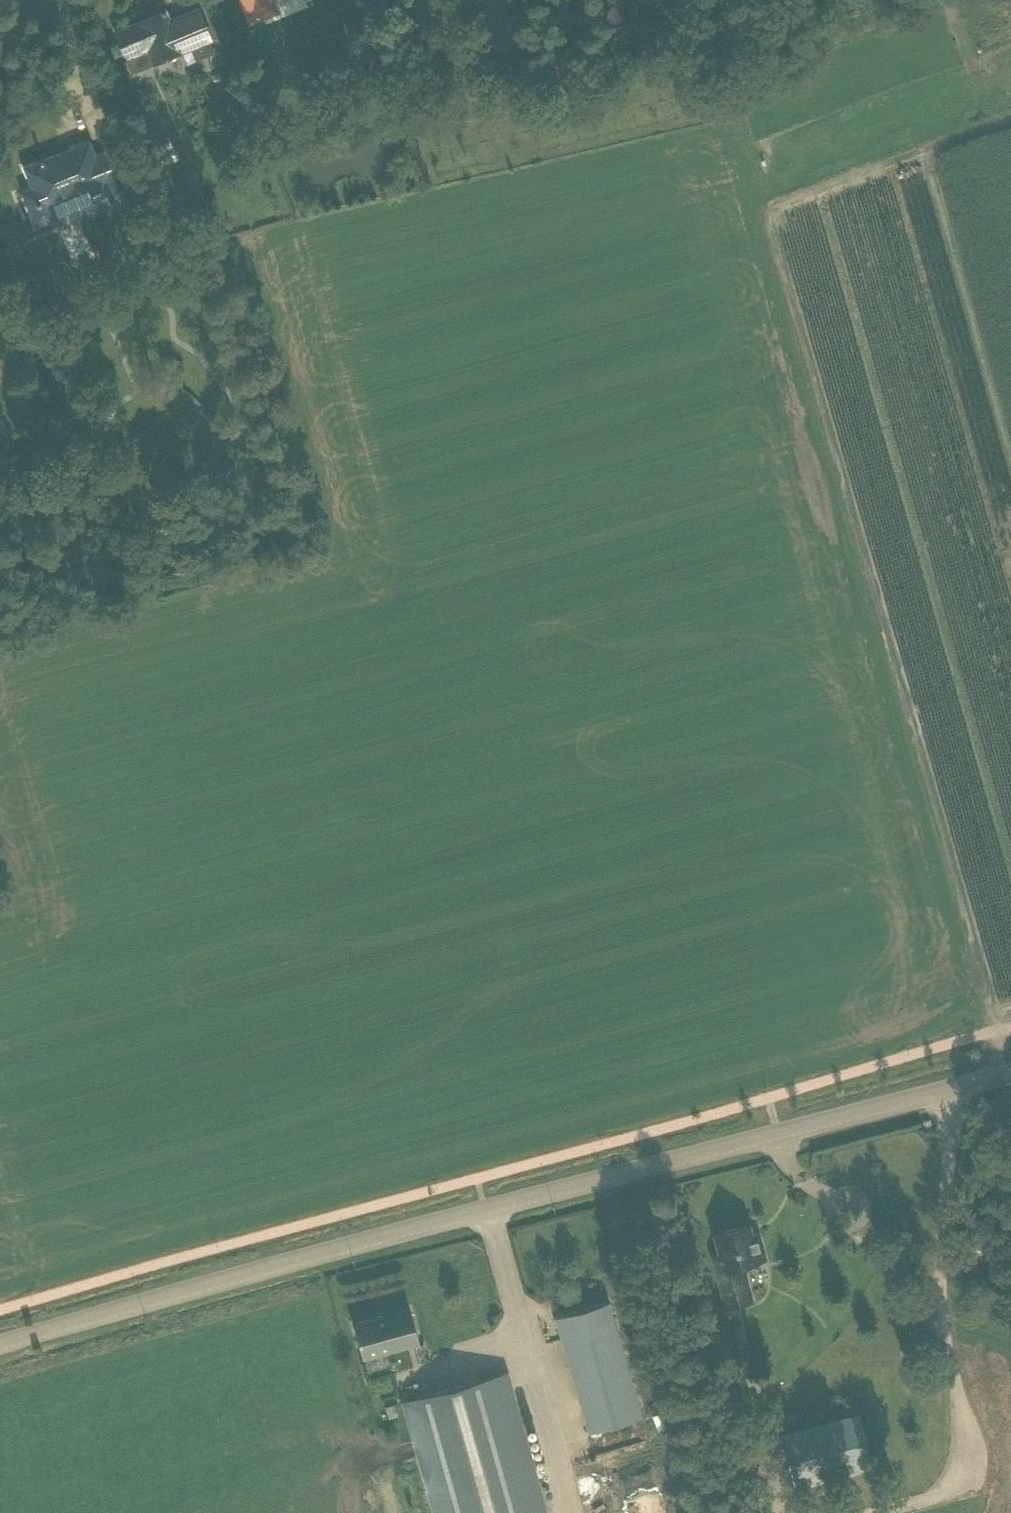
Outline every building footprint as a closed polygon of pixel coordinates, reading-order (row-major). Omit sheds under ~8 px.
[(250,20),(276,10),(272,0),(242,0),(250,20)] [(115,31),(123,49),(132,71),(211,40),(199,9),(170,21),(166,10),(115,31)] [(244,113),(236,116),(241,129),(249,125),(244,113)] [(24,166),(32,187),(22,191),(36,226),(58,217),(52,203),(87,189),(90,195),(106,189),(113,204),(140,195),(120,145),(95,154),(90,140),(24,166)] [(38,337),(28,342),(33,352),(43,347),(38,337)] [(714,1233),(719,1252),(712,1253),(726,1308),(752,1301),(745,1273),(742,1273),(740,1266),(766,1259),(758,1231),(751,1233),(749,1224),(714,1233)] [(627,1296),(615,1299),(618,1310),(630,1307),(627,1296)] [(642,1416),(609,1301),(555,1316),(588,1431),(642,1416)] [(419,1341),(410,1307),(353,1323),(363,1357),(419,1341)] [(910,1341),(900,1344),(903,1355),(913,1352),(910,1341)] [(504,1372),(408,1400),(440,1512),(544,1512),(504,1372)] [(397,1403),(385,1406),(388,1418),(400,1414),(397,1403)] [(860,1411),(780,1433),(794,1486),(874,1464),(860,1411)]
